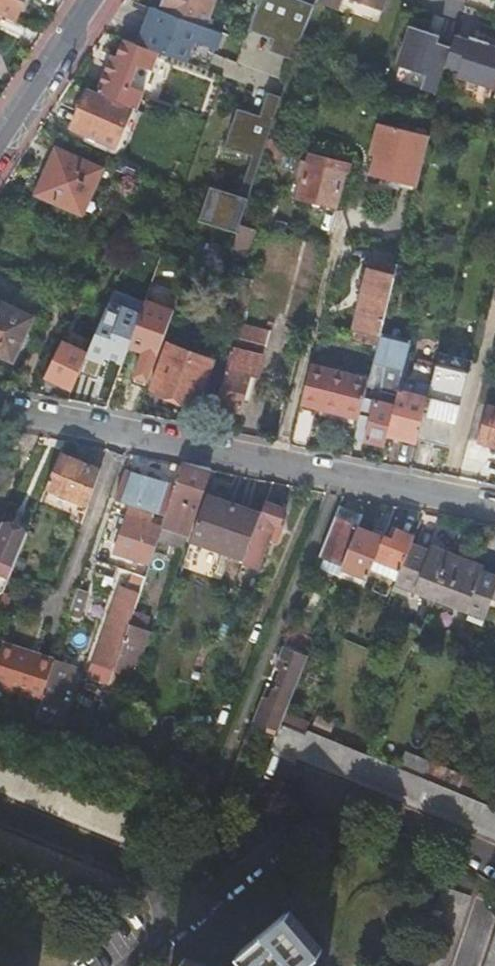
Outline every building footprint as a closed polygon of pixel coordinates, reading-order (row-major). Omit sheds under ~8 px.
[(15,22),(25,0),(0,0),(0,15),(15,22)] [(205,29),(216,0),(165,0),(160,12),(205,29)] [(248,32),(275,42),(271,51),(278,53),(277,57),(294,64),(314,10),(287,0),(260,0),(248,32)] [(317,4),(341,12),(341,11),(345,0),(318,0),(317,4)] [(350,0),(345,0),(341,11),(379,24),(383,12),(350,0)] [(383,12),(388,0),(350,0),(383,12)] [(153,10),(139,46),(159,54),(180,62),(185,64),(191,48),(214,57),(222,36),(205,29),(160,12),(153,10)] [(412,28),(398,67),(427,76),(422,91),(437,96),(443,79),(447,67),(460,71),(458,78),(494,90),(494,49),(490,47),(490,45),(471,38),(469,43),(456,38),(452,48),(438,44),(440,37),(412,28)] [(153,71),(159,54),(139,46),(126,41),(119,59),(113,56),(106,75),(99,94),(134,109),(138,111),(144,94),(130,89),(140,65),(153,71)] [(191,48),(185,64),(207,73),(214,57),(191,48)] [(180,62),(159,54),(153,71),(144,94),(138,111),(146,114),(158,87),(167,91),(180,62)] [(116,148),(134,109),(99,94),(90,90),(81,110),(72,130),(116,148)] [(199,224),(238,237),(240,229),(282,101),(268,96),(261,119),(239,112),(226,151),(253,160),(240,199),(211,190),(199,224)] [(380,125),(375,142),(426,155),(431,137),(380,125)] [(426,155),(375,142),(372,156),(376,157),(371,177),(418,189),(426,155)] [(270,156),(282,160),(285,148),(274,145),(270,156)] [(102,172),(56,151),(46,174),(35,197),(81,218),(102,172)] [(350,175),(353,165),(310,154),(308,163),(303,162),(301,170),(306,171),(299,199),(336,208),(345,173),(350,175)] [(0,199),(0,215),(3,217),(9,202),(0,199)] [(254,234),(240,229),(238,237),(231,256),(246,260),(254,234)] [(456,239),(441,235),(438,250),(452,254),(456,239)] [(355,342),(378,348),(380,340),(381,335),(401,257),(375,251),(355,330),(358,330),(355,342)] [(41,322),(0,303),(0,364),(17,372),(41,322)] [(242,325),(236,324),(234,339),(232,348),(227,366),(216,408),(241,414),(251,378),(258,380),(271,333),(242,325)] [(326,335),(336,337),(337,331),(327,328),(326,335)] [(381,335),(380,340),(411,348),(412,343),(381,335)] [(381,391),(379,403),(376,403),(371,421),(366,443),(386,448),(389,437),(396,407),(402,383),(411,348),(380,340),(378,348),(374,365),(385,368),(381,391)] [(46,379),(73,392),(79,378),(88,355),(63,343),(46,379)] [(168,345),(152,390),(198,407),(200,402),(215,362),(168,345)] [(88,355),(79,378),(97,386),(107,363),(88,355)] [(216,408),(227,366),(215,362),(200,402),(216,408)] [(368,387),(381,391),(385,368),(374,365),(369,382),(368,387)] [(389,437),(418,444),(418,442),(428,402),(432,388),(436,371),(417,366),(412,386),(402,383),(396,407),(389,437)] [(369,382),(311,367),(308,379),(301,405),(360,420),(360,418),(365,400),(368,387),(369,382)] [(449,450),(468,376),(437,368),(436,371),(432,388),(428,402),(418,442),(449,450)] [(360,418),(371,421),(376,403),(365,400),(360,418)] [(494,449),(494,408),(489,406),(478,444),(494,449)] [(89,507),(101,470),(61,454),(46,489),(89,507)] [(170,501),(164,518),(162,525),(188,534),(209,471),(195,468),(182,466),(175,488),(170,501)] [(10,473),(0,467),(0,489),(10,473)] [(124,472),(114,501),(130,507),(164,518),(170,501),(175,488),(124,472)] [(190,543),(220,553),(236,508),(206,498),(190,543)] [(279,526),(284,511),(264,503),(259,516),(243,560),(242,564),(258,570),(268,540),(276,543),(282,527),(279,526)] [(130,507),(126,518),(161,529),(162,525),(164,518),(130,507)] [(220,553),(243,560),(259,516),(236,508),(220,553)] [(319,556),(343,565),(357,529),(358,528),(362,516),(339,508),(334,519),(319,556)] [(157,539),(161,529),(126,518),(122,530),(117,545),(114,553),(148,565),(157,539)] [(2,524),(0,527),(0,593),(3,594),(10,576),(14,566),(27,535),(2,524)] [(188,534),(162,525),(161,529),(157,539),(183,549),(188,534)] [(112,543),(117,545),(122,530),(117,529),(112,543)] [(338,578),(363,588),(370,571),(383,539),(357,529),(343,565),(338,578)] [(383,539),(370,571),(396,582),(410,546),(413,538),(396,531),(391,542),(383,539)] [(410,546),(396,582),(393,590),(407,595),(409,591),(433,600),(451,555),(433,548),(431,554),(410,546)] [(485,617),(492,598),(494,591),(494,579),(492,578),(478,572),(480,567),(451,555),(433,600),(469,615),(470,615),(468,619),(482,625),(485,617)] [(95,665),(114,672),(129,626),(145,579),(133,574),(128,591),(119,588),(95,663),(94,663),(94,665),(95,665)] [(88,593),(78,590),(69,618),(80,621),(88,593)] [(148,633),(129,626),(114,672),(110,685),(129,692),(148,633)] [(300,654),(307,657),(313,642),(289,631),(282,647),(300,654)] [(2,643),(0,649),(0,688),(40,702),(53,664),(30,656),(31,653),(2,643)] [(284,716),(285,714),(301,672),(305,663),(307,657),(300,654),(282,647),(274,667),(282,671),(269,701),(262,698),(252,722),(277,733),(281,725),(284,716)] [(75,670),(54,663),(53,664),(40,702),(34,720),(63,731),(72,708),(78,690),(69,687),(75,670)] [(107,693),(110,685),(114,672),(95,665),(90,680),(106,685),(104,692),(107,693)] [(284,716),(281,725),(305,734),(306,731),(308,726),(284,716)] [(311,728),(329,736),(334,723),(317,716),(311,728)] [(105,736),(122,743),(127,731),(109,724),(105,736)] [(277,733),(270,753),(294,762),(296,757),(305,734),(281,725),(277,733)] [(77,736),(91,741),(95,731),(80,726),(77,736)] [(306,731),(305,734),(296,757),(322,767),(332,741),(306,731)] [(122,743),(105,736),(101,746),(119,755),(122,743)] [(332,741),(322,767),(494,838),(494,807),(459,792),(431,781),(422,778),(399,768),(371,757),(332,741)] [(422,778),(428,763),(405,753),(399,768),(422,778)] [(428,763),(422,778),(431,781),(437,767),(428,763)] [(0,765),(0,796),(138,852),(148,825),(0,765)] [(437,767),(431,781),(459,792),(464,778),(437,767)] [(0,834),(0,867),(114,913),(125,885),(0,834)] [(470,900),(443,891),(417,965),(448,965),(470,900)] [(290,912),(285,916),(319,955),(323,951),(290,912)] [(319,955),(285,916),(241,954),(246,961),(240,965),(306,965),(319,955)] [(486,965),(494,965),(494,939),(486,965)]
